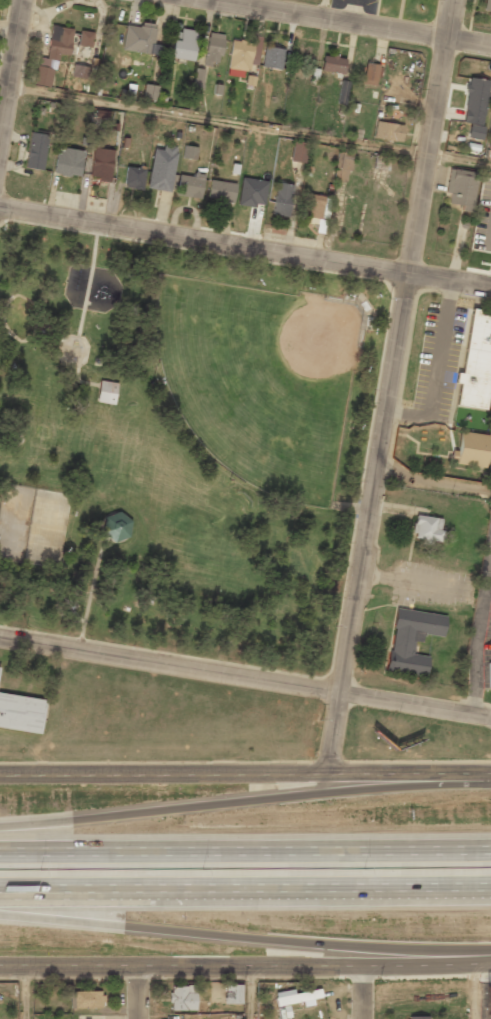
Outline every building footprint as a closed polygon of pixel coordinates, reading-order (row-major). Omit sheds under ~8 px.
[(121,49),(160,56),(162,46),(153,44),(156,25),(141,22),(140,27),(125,25),(121,49)] [(46,58),(38,57),(34,84),(52,87),(57,54),(69,55),(73,29),(51,25),(46,58)] [(173,29),(170,58),(193,60),(196,31),(173,29)] [(91,47),(94,32),(80,30),(77,44),(91,47)] [(223,34),(207,33),(204,64),(220,66),(223,34)] [(257,65),(259,44),(230,41),(227,76),(247,78),(248,64),(257,65)] [(90,47),(80,46),(79,56),(89,57),(90,47)] [(284,49),(265,46),(261,66),(281,70),(284,49)] [(345,58),(323,55),(321,70),(343,74),(345,58)] [(380,65),(364,63),(361,84),(377,86),(380,65)] [(87,79),(89,67),(73,64),(71,76),(87,79)] [(192,93),(201,94),(204,69),(194,68),(192,93)] [(489,80),(468,77),(462,122),(469,123),(467,138),(480,140),(489,80)] [(158,86),(144,84),(141,98),(155,101),(158,86)] [(395,140),(396,124),(376,122),(374,138),(395,140)] [(48,135),(31,132),(24,167),(42,171),(48,135)] [(304,163),(307,143),(292,141),(289,161),(304,163)] [(110,180),(112,149),(102,149),(102,143),(92,142),(90,179),(110,180)] [(148,189),(171,191),(176,146),(162,145),(162,149),(152,148),(148,189)] [(197,148),(184,145),(182,158),(195,160),(197,148)] [(54,175),(81,177),(83,150),(56,148),(54,175)] [(373,168),(387,170),(389,157),(375,155),(373,168)] [(143,189),(145,169),(126,167),(124,188),(143,189)] [(478,173),(449,168),(445,193),(449,194),(448,203),(461,206),(460,211),(471,213),(478,173)] [(179,174),(175,194),(199,199),(204,175),(194,173),(193,177),(179,174)] [(238,205),(264,207),(267,180),(240,178),(238,205)] [(207,199),(233,203),(236,183),(210,180),(207,199)] [(289,216),(292,184),(275,183),(272,215),(289,216)] [(316,232),(325,234),(330,197),(306,194),(302,222),(317,224),(316,232)] [(470,312),(456,406),(486,410),(488,399),(490,399),(490,315),(470,312)] [(114,404),(117,383),(100,380),(96,401),(114,404)] [(452,464),(485,469),(490,436),(457,432),(452,464)] [(131,518),(105,512),(100,537),(127,542),(131,518)] [(414,538),(440,542),(442,530),(439,530),(441,519),(415,514),(413,523),(416,524),(414,538)] [(395,607),(392,627),(394,628),(391,648),(389,648),(385,671),(425,677),(428,658),(410,655),(412,641),(421,643),(422,635),(443,638),(447,615),(395,607)] [(41,734),(45,700),(0,694),(0,728),(41,734)] [(195,1011),(196,986),(171,985),(170,1010),(195,1011)] [(225,1003),(242,1003),(242,985),(225,985),(225,1003)] [(302,1001),(303,1007),(313,1005),(312,999),(321,998),(319,989),(294,994),(293,989),(274,993),(277,1006),(302,1001)] [(103,990),(69,991),(70,1009),(103,1008),(103,990)]
